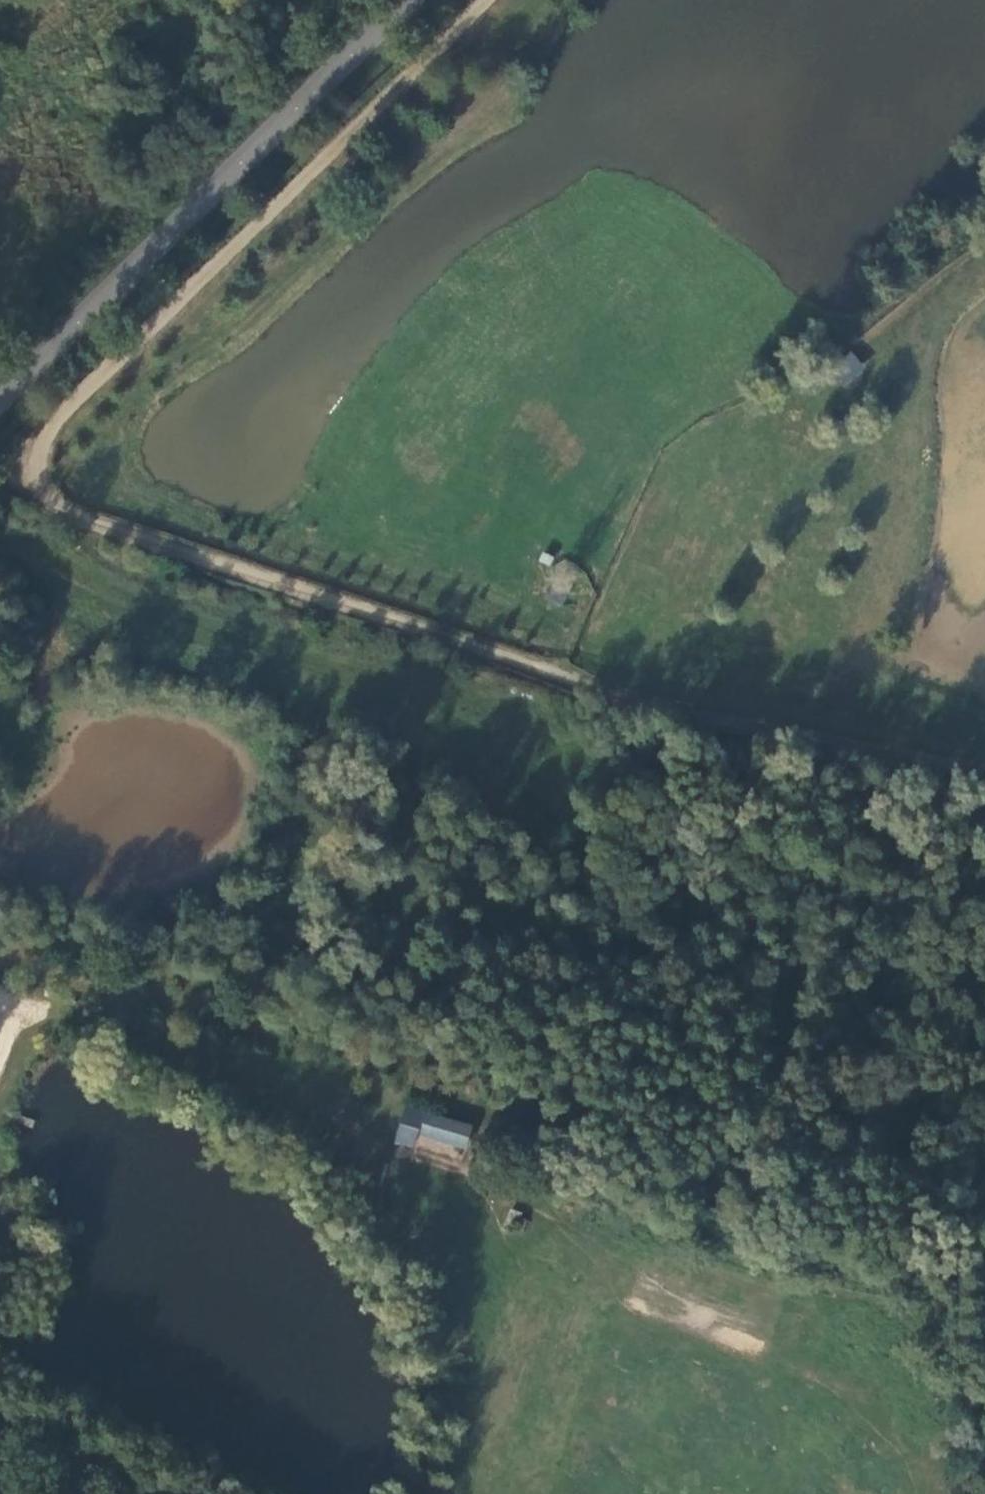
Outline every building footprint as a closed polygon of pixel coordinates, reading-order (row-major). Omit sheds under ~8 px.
[(828,372),(845,388),(865,365),(848,350),(828,372)] [(406,1107),(395,1142),(412,1148),(416,1137),(465,1153),(473,1128),(406,1107)]
